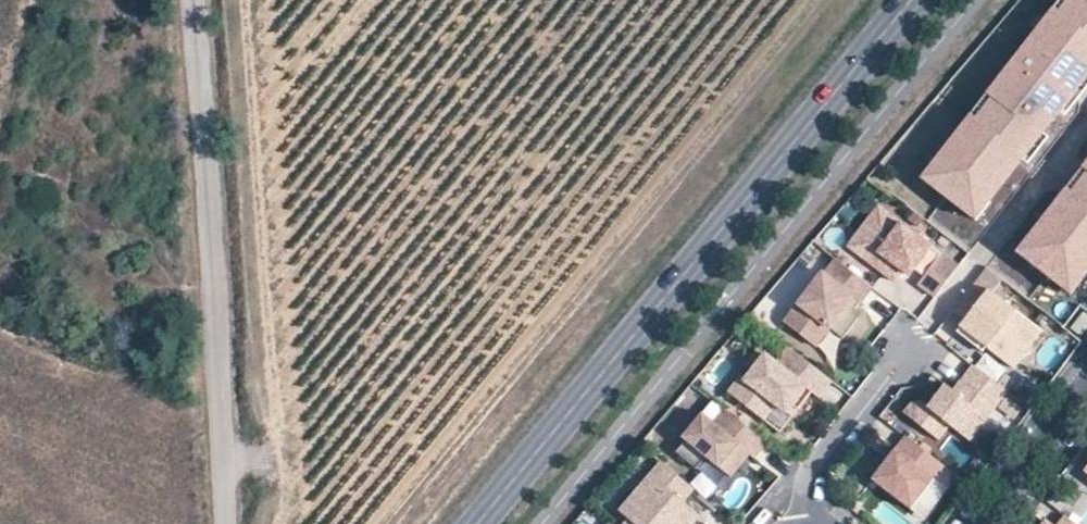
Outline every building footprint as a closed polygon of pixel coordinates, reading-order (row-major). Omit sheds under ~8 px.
[(923,179),(974,218),(1086,70),(1086,0),(1060,0),(923,179)] [(1082,169),(1066,191),(1019,252),(1070,291),(1086,269),(1086,163),(1082,169)] [(932,247),(879,207),(857,236),(879,253),(871,263),(895,282),(903,271),(908,265),(915,269),(932,247)] [(936,298),(959,268),(942,255),(919,284),(936,298)] [(873,289),(872,288),(836,260),(824,275),(822,273),(784,323),(816,347),(830,329),(843,340),(858,319),(857,309),(863,303),(864,302),(873,289)] [(910,276),(915,269),(908,265),(903,271),(910,276)] [(977,281),(993,293),(1003,280),(986,268),(977,281)] [(993,293),(977,281),(953,311),(966,321),(962,327),(988,347),(1014,368),(1042,331),(993,293)] [(984,352),(988,347),(962,327),(957,332),(984,352)] [(819,398),(832,382),(787,347),(775,364),(756,349),(744,366),(751,372),(744,380),(741,377),(728,394),(764,421),(776,405),(785,413),(791,405),(798,411),(812,393),(819,398)] [(1008,392),(974,366),(954,391),(950,397),(942,391),(929,408),(923,403),(912,405),(905,414),(939,440),(950,426),(958,431),(973,412),(985,422),(1008,392)] [(954,391),(946,385),(942,391),(950,397),(954,391)] [(994,413),(1010,425),(1022,410),(1005,398),(994,413)] [(768,445),(720,409),(708,424),(698,416),(679,440),(682,442),(672,455),(698,475),(708,462),(733,481),(751,458),(755,461),(768,445)] [(945,466),(906,437),(873,480),(912,510),(945,466)] [(700,518),(684,504),(694,491),(661,463),(620,512),(634,523),(695,523),(700,518)] [(1066,516),(1059,523),(1077,523),(1066,516)]
